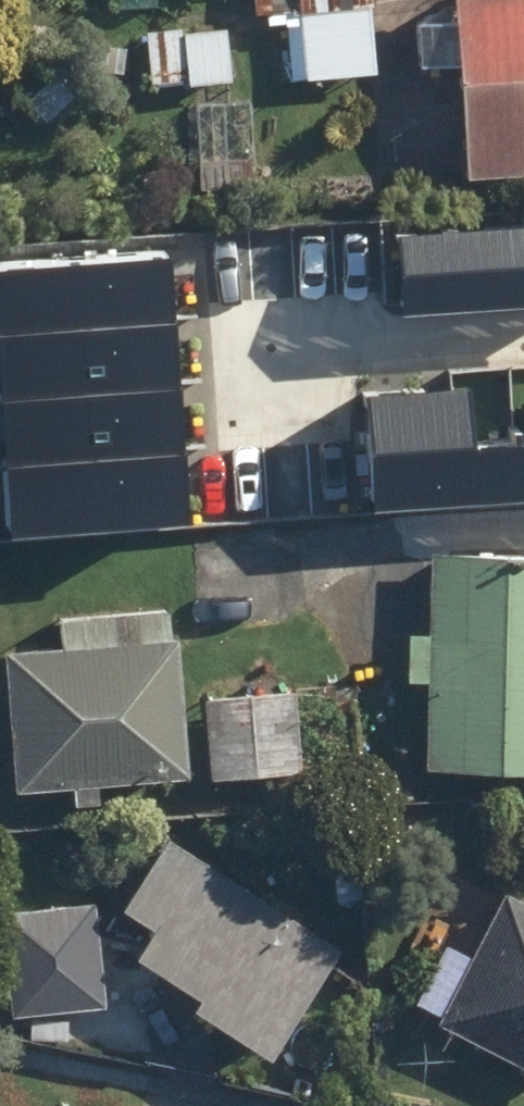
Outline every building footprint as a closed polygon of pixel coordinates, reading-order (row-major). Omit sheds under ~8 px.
[(291,86),(378,76),(371,11),(376,11),(375,0),(253,0),(255,14),(269,13),(270,29),(286,28),(291,86)] [(468,180),(523,179),(523,0),(457,0),(459,27),(420,28),(421,72),(465,71),(468,180)] [(232,67),(241,66),(239,33),(149,37),(150,50),(122,51),(123,88),(232,85),(232,67)] [(196,110),(203,194),(284,187),(278,103),(196,110)] [(397,237),(401,312),(523,305),(523,230),(397,237)] [(0,249),(0,422),(7,519),(185,506),(164,237),(0,249)] [(363,377),(369,489),(523,481),(523,423),(469,426),(466,371),(363,377)] [(523,777),(523,562),(434,560),(432,642),(414,641),(412,685),(432,687),(431,775),(523,777)] [(76,792),(79,808),(101,805),(100,790),(190,782),(178,647),(120,651),(117,617),(64,621),(67,653),(6,659),(18,797),(76,792)] [(206,705),(212,784),(303,776),(296,697),(206,705)] [(197,1016),(271,1064),(341,955),(169,845),(123,915),(157,936),(138,963),(203,1005),(197,1016)] [(104,988),(94,890),(0,899),(0,905),(10,998),(104,988)] [(523,1072),(523,903),(509,896),(440,1028),(523,1072)]
